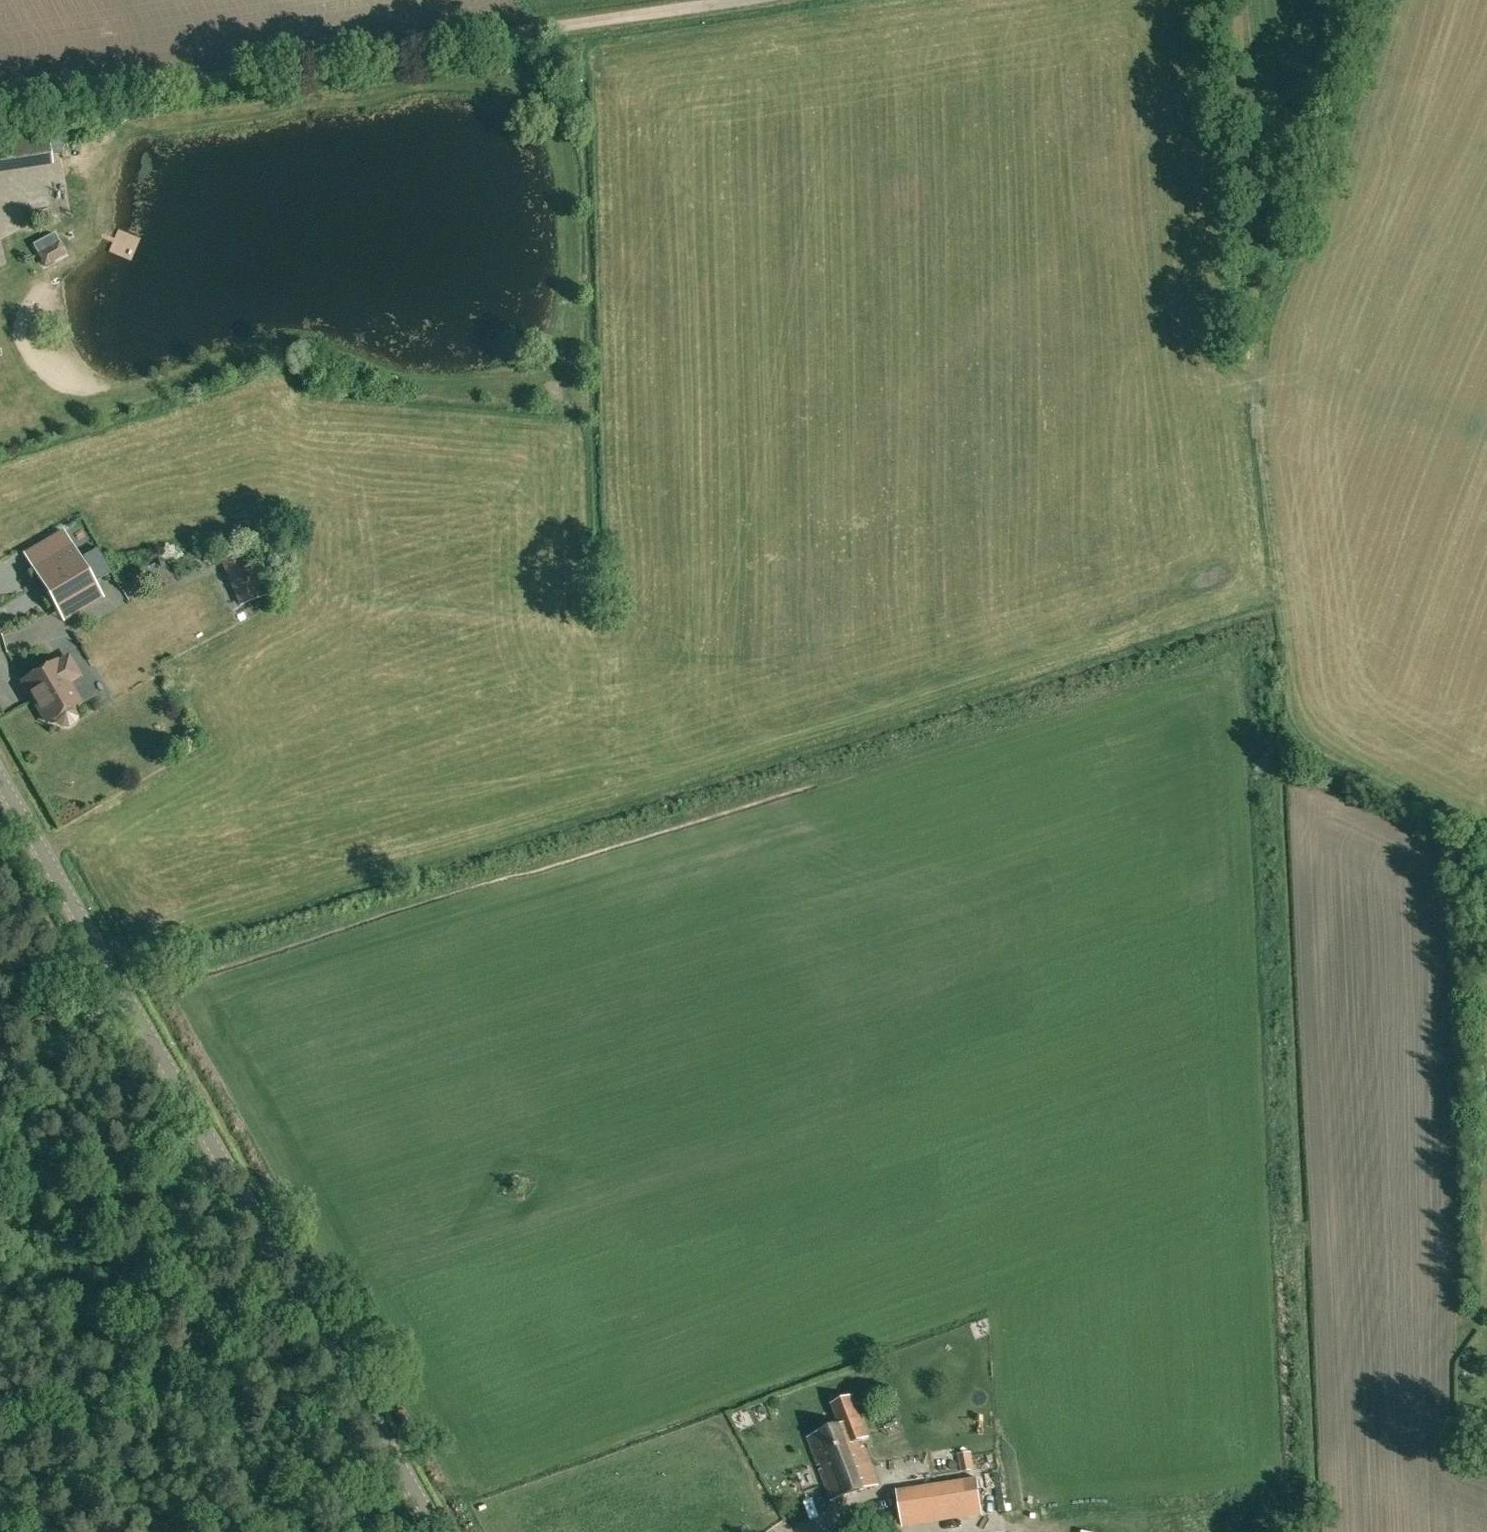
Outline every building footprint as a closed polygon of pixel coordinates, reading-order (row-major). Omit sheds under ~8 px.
[(50,156),(46,124),(0,130),(0,164),(50,156)] [(55,607),(95,584),(64,531),(24,554),(55,607)] [(243,604),(265,595),(246,550),(223,560),(243,604)] [(92,696),(79,674),(77,674),(68,658),(59,663),(57,660),(23,680),(48,722),(55,718),(57,722),(62,725),(68,725),(73,721),(75,717),(76,711),(73,707),(92,696)] [(878,1484),(863,1446),(860,1447),(858,1440),(867,1437),(852,1396),(833,1403),(841,1425),(808,1438),(832,1500),(878,1484)] [(972,1459),(971,1452),(963,1453),(957,1454),(960,1472),(974,1469),(972,1459)] [(976,1480),(898,1492),(904,1529),(983,1516),(976,1480)]
